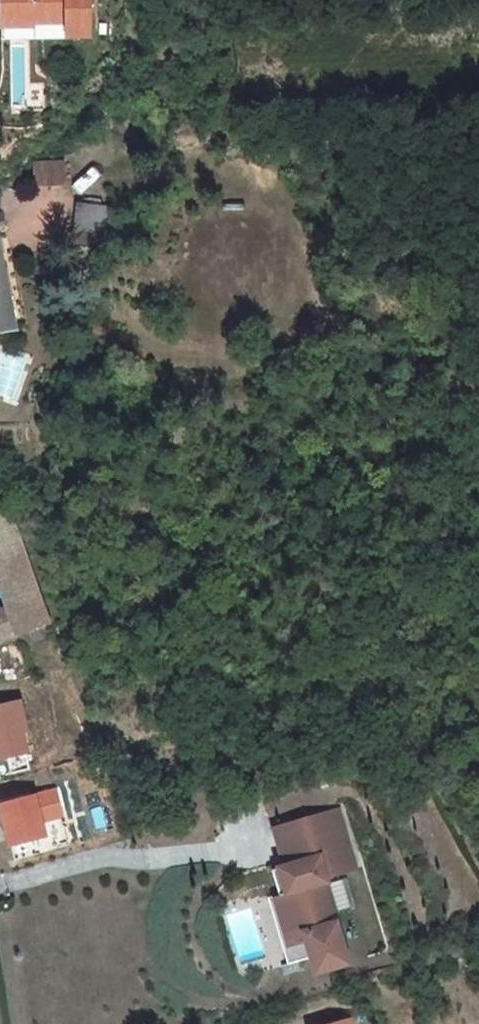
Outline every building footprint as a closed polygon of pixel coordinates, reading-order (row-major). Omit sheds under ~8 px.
[(65,0),(0,0),(0,49),(44,49),(66,49),(65,0)] [(65,185),(64,160),(32,161),(33,187),(65,185)] [(96,252),(112,211),(82,201),(67,242),(96,252)] [(0,230),(0,333),(21,330),(2,229),(0,230)] [(19,637),(55,623),(3,494),(0,496),(0,590),(6,605),(19,637)] [(19,637),(6,605),(0,608),(0,645),(19,637)] [(41,792),(44,820),(60,818),(57,790),(41,792)] [(40,797),(0,802),(6,845),(46,840),(40,797)] [(267,897),(287,964),(310,958),(314,973),(347,963),(335,922),(329,924),(326,915),(334,913),(325,882),(326,881),(325,876),(361,866),(344,808),(297,822),(308,859),(285,866),(272,870),(279,894),(267,897)] [(274,828),(285,866),(308,859),(297,822),(274,828)]
